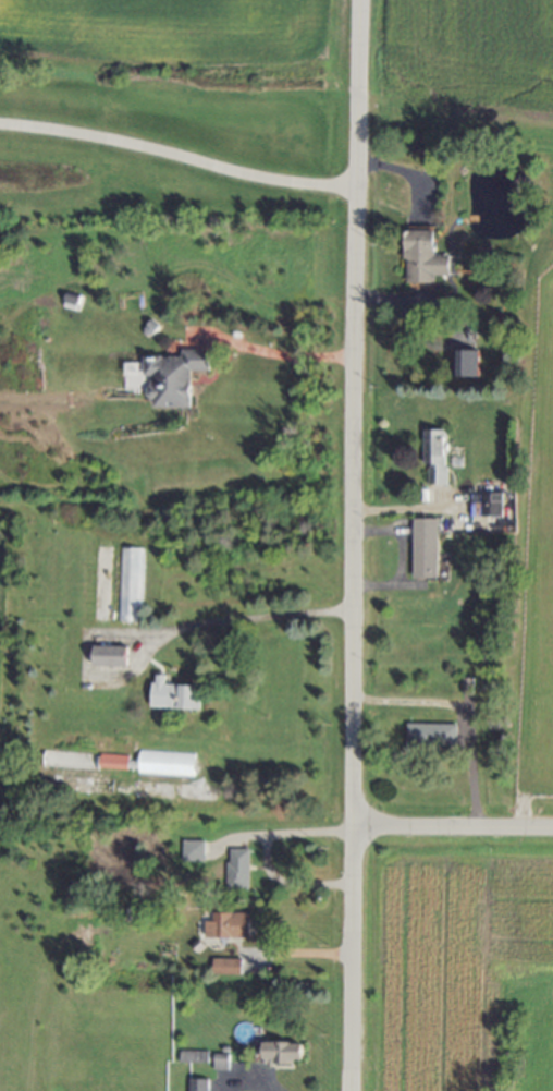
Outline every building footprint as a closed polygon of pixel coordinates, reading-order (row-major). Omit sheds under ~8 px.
[(434,231),(404,231),(404,261),(407,261),(407,283),(434,283),(434,276),(449,276),(448,256),(434,256),(434,231)] [(191,408),(190,371),(209,371),(209,350),(181,351),(181,357),(144,357),(144,377),(149,376),(150,408),(191,408)] [(452,377),(477,377),(478,351),(453,350),(452,377)] [(423,465),(428,465),(428,485),(445,485),(446,430),(424,430),(423,465)] [(471,516),(503,517),(503,494),(472,494),(471,516)] [(438,519),(413,519),(413,579),(437,579),(438,519)] [(143,549),(120,548),(117,621),(140,622),(143,549)] [(93,666),(126,667),(127,647),(93,646),(93,666)] [(151,708),(199,710),(200,686),(165,685),(165,675),(153,675),(151,708)] [(457,750),(457,724),(407,724),(407,749),(457,750)] [(138,774),(192,776),(193,753),(138,751),(138,774)] [(128,769),(128,756),(100,755),(99,769),(128,769)] [(135,798),(171,800),(172,784),(135,783),(135,798)] [(204,862),(204,841),(182,841),(182,862),(204,862)] [(249,849),(227,849),(226,890),(248,890),(249,849)] [(203,937),(248,939),(249,913),(211,912),(211,922),(204,921),(203,937)] [(240,959),(212,959),(212,974),(240,975),(240,959)] [(303,1043),(263,1042),(263,1059),(275,1059),(275,1062),(302,1063),(303,1043)] [(179,1052),(179,1062),(206,1062),(206,1052),(179,1052)] [(227,1069),(228,1059),(213,1059),(213,1069),(227,1069)] [(188,1080),(188,1090),(207,1090),(208,1080),(188,1080)]
